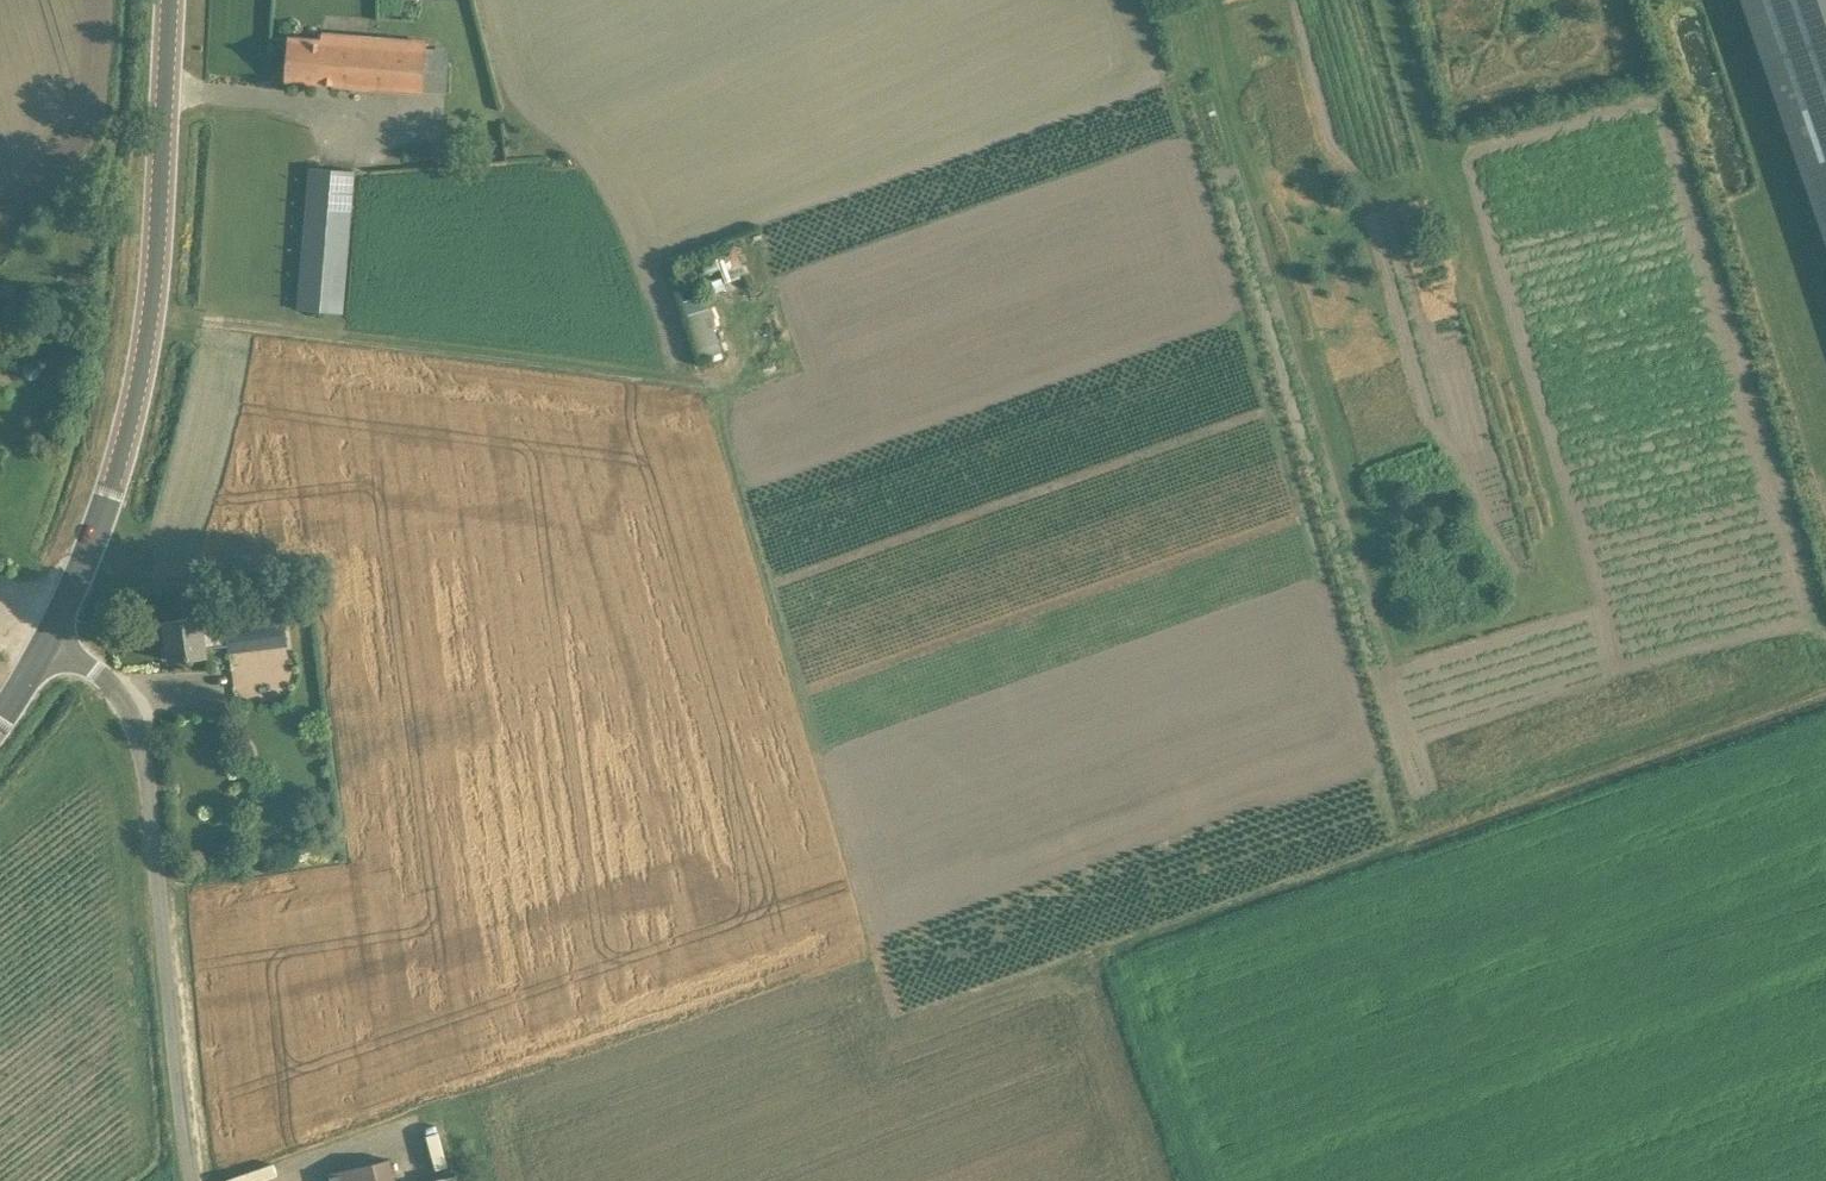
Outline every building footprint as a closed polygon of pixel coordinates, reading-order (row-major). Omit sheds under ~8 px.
[(1797,166),(1825,156),(1825,0),(1740,0),(1797,166)] [(309,81),(423,92),(447,93),(449,66),(426,64),(427,43),(346,35),(322,34),(322,40),(289,37),(285,79),(309,81)] [(299,309),(323,311),(344,312),(355,170),(311,166),(299,309)] [(690,310),(702,355),(721,350),(709,305),(690,310)] [(230,651),(253,649),(289,645),(285,607),(249,610),(225,613),(225,616),(202,619),(202,616),(165,621),(170,660),(206,655),(205,641),(228,638),(230,651)] [(388,1159),(330,1173),(332,1180),(393,1180),(388,1159)]
